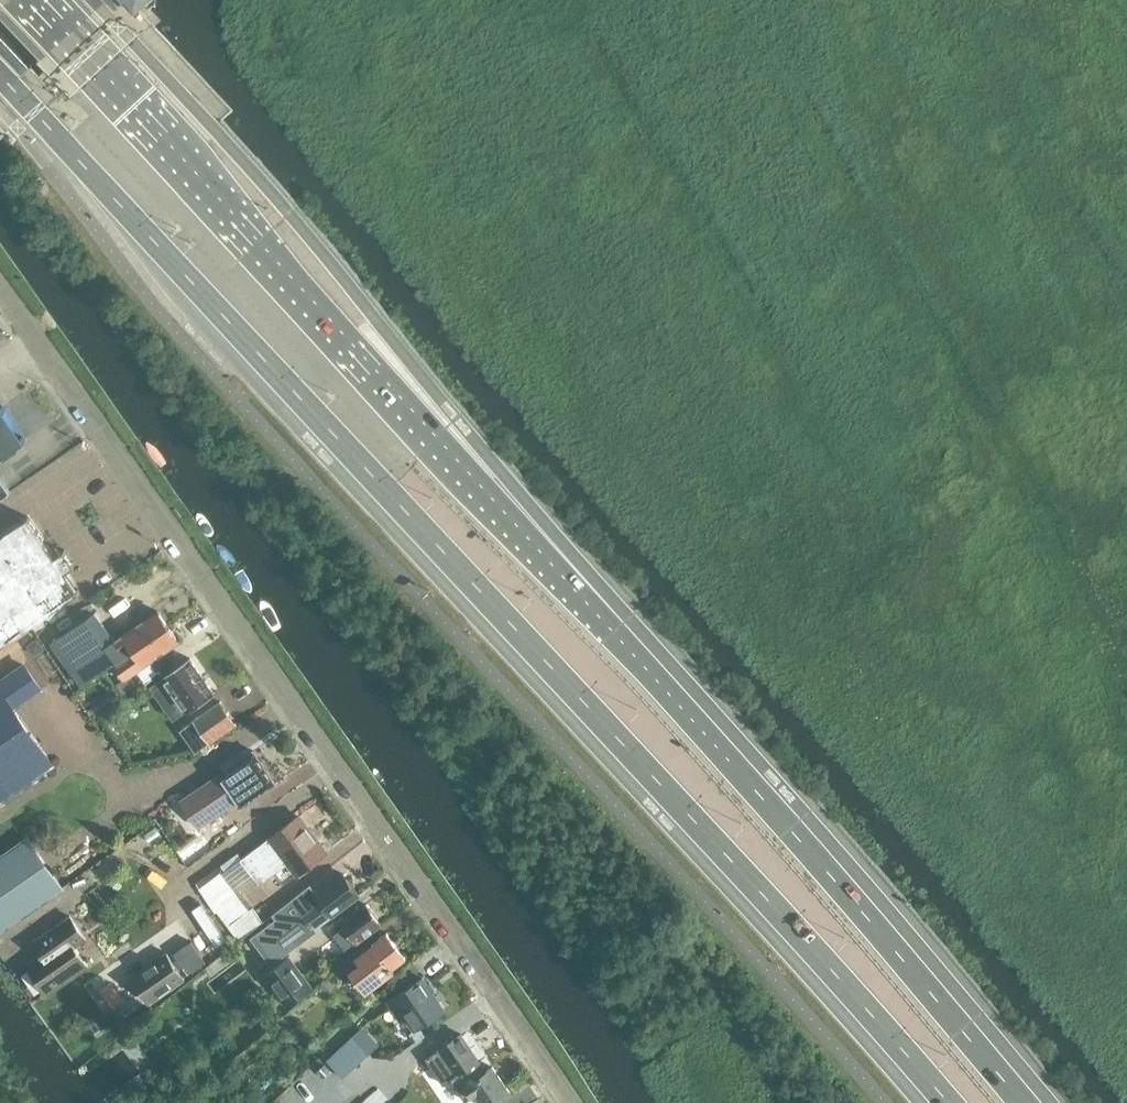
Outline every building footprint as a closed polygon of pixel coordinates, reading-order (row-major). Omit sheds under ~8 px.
[(132,9),(142,0),(123,0),(132,9)] [(27,438),(15,421),(3,403),(0,406),(0,456),(27,438)] [(13,488),(0,469),(0,496),(13,488)] [(0,535),(0,646),(82,590),(67,569),(76,563),(66,548),(57,554),(30,514),(0,535)] [(115,660),(116,662),(170,624),(160,610),(139,624),(138,623),(123,633),(115,639),(97,612),(53,641),(82,683),(115,660)] [(180,639),(170,624),(116,662),(126,676),(117,682),(124,693),(149,676),(141,666),(180,639)] [(29,645),(35,654),(44,648),(38,638),(29,645)] [(191,656),(165,675),(180,697),(188,709),(215,691),(191,656)] [(53,764),(14,707),(41,688),(24,664),(0,681),(0,801),(53,764)] [(195,719),(182,729),(196,750),(210,740),(210,741),(237,723),(221,700),(194,718),(195,719)] [(255,748),(219,773),(238,800),(241,804),(253,796),(277,780),(255,748)] [(219,773),(180,799),(198,826),(238,800),(219,773)] [(242,857),(262,883),(288,863),(297,874),(328,851),(300,813),(242,857)] [(184,846),(191,856),(211,843),(204,833),(184,846)] [(63,887),(28,837),(0,857),(0,932),(63,887)] [(278,917),(257,933),(276,959),(317,929),(315,926),(332,914),(361,892),(345,871),(318,891),(323,898),(315,903),(305,889),(276,913),(278,917)] [(335,932),(347,949),(383,922),(368,901),(342,921),(346,925),(335,932)] [(254,902),(228,922),(239,935),(240,934),(264,916),(254,902)] [(76,947),(87,939),(70,915),(34,941),(43,953),(27,964),(48,993),(89,965),(76,947)] [(362,953),(363,954),(351,970),(355,974),(354,975),(367,992),(396,971),(394,967),(408,957),(388,931),(372,943),(373,945),(362,953)] [(193,936),(175,949),(192,971),(209,958),(193,936)] [(168,952),(132,977),(149,1003),(185,977),(168,952)] [(289,955),(283,959),(265,973),(288,1004),(302,993),(312,986),(289,955)] [(414,1029),(445,1008),(424,977),(388,1001),(402,1021),(406,1018),(414,1029)] [(113,1027),(124,1020),(116,1008),(105,1015),(113,1027)] [(426,1055),(431,1064),(444,1082),(452,1077),(467,1099),(477,1092),(485,1102),(491,1102),(512,1089),(495,1064),(487,1069),(461,1032),(440,1046),(426,1055)] [(344,1077),(371,1052),(355,1035),(328,1060),(344,1077)]
